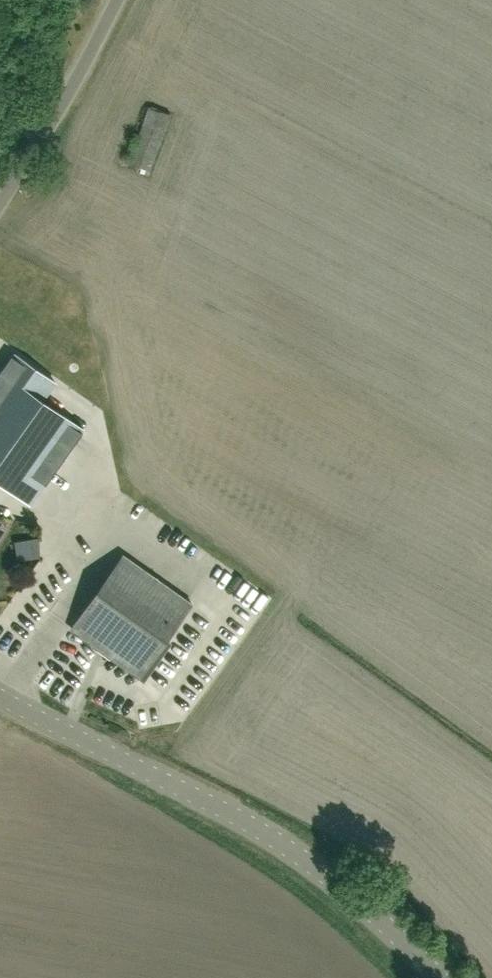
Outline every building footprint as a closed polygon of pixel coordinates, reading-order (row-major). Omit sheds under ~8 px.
[(148,174),(171,114),(150,106),(127,166),(148,174)] [(0,375),(0,481),(31,504),(84,429),(43,400),(56,383),(15,354),(0,375)] [(14,542),(18,562),(39,558),(39,538),(14,542)] [(144,672),(155,655),(192,603),(124,555),(75,623),(144,672)]
